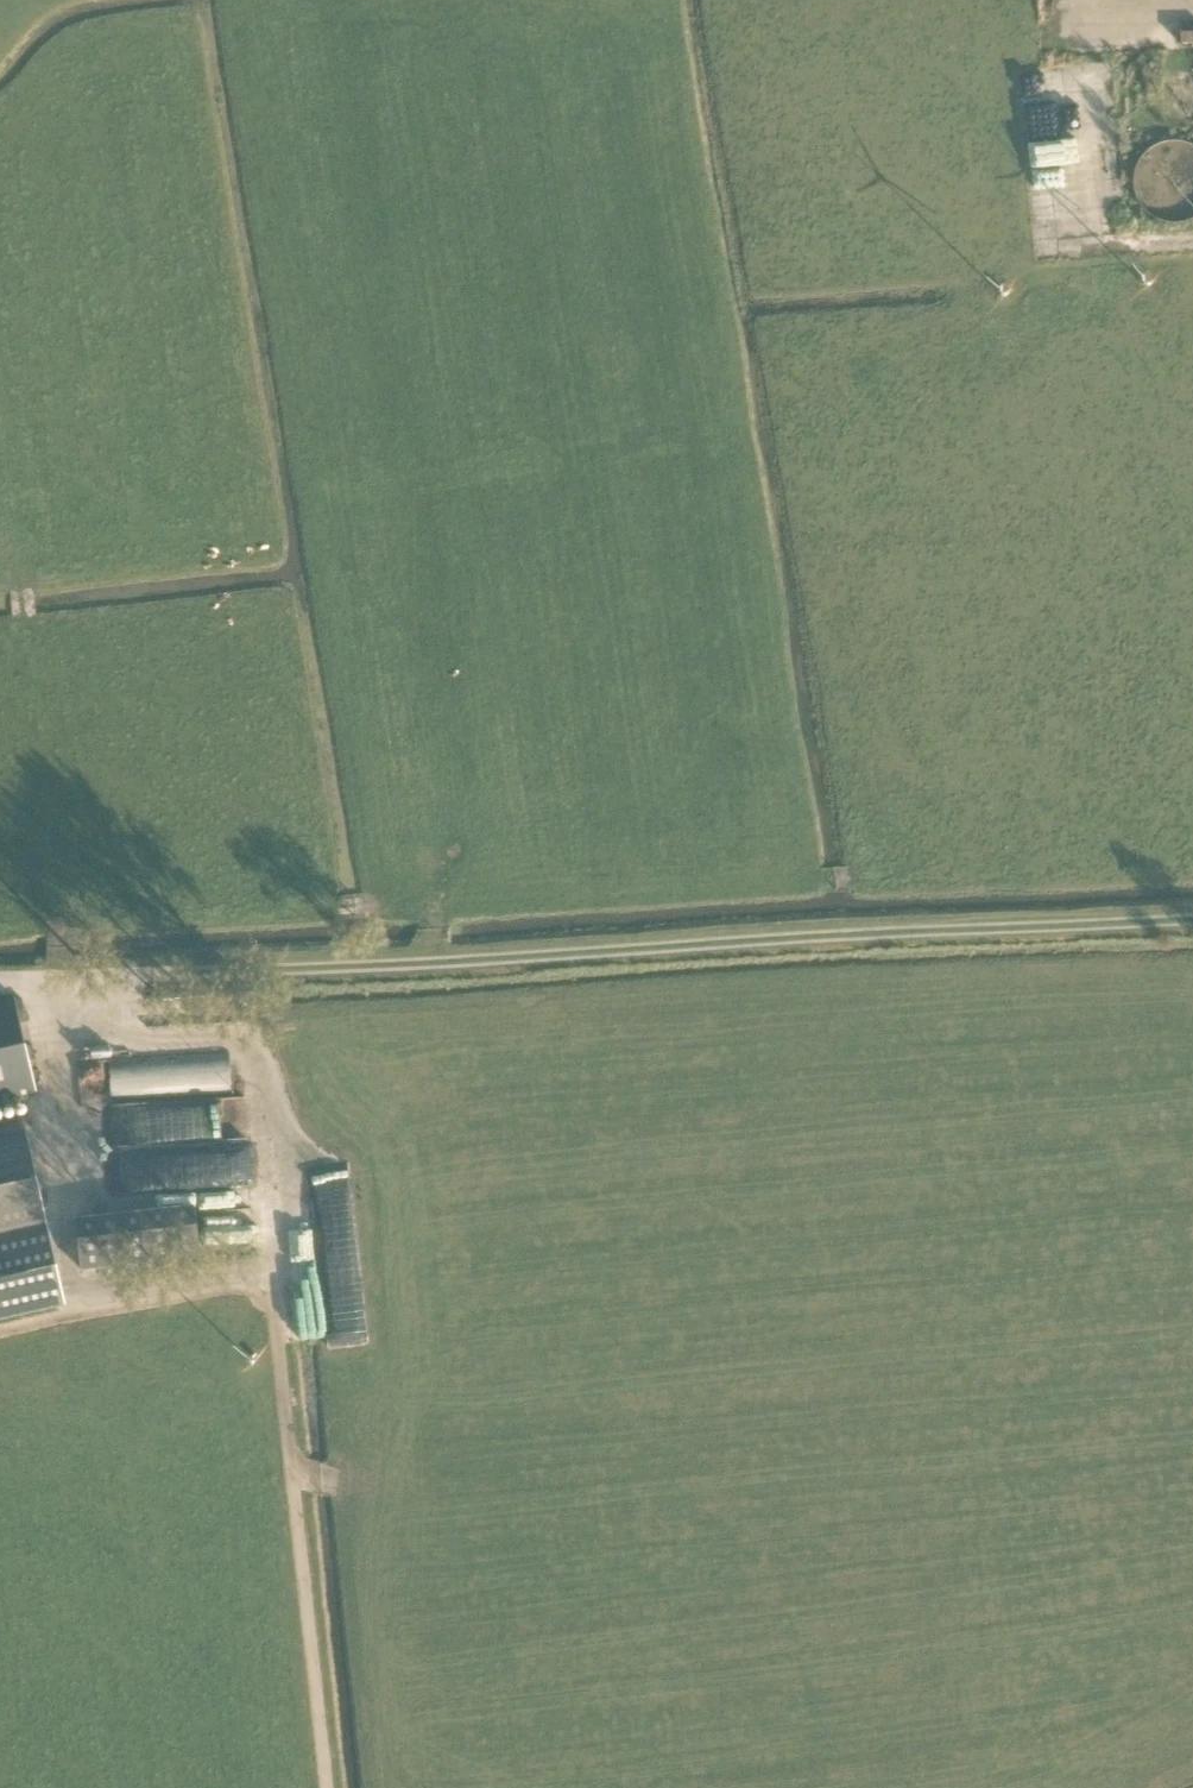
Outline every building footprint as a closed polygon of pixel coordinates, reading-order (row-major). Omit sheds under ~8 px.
[(37,1091),(16,996),(0,999),(0,1099),(37,1091)] [(117,1057),(118,1095),(238,1090),(236,1052),(117,1057)] [(58,1301),(64,1300),(46,1223),(22,1118),(0,1123),(0,1314),(58,1301)] [(199,1255),(194,1205),(75,1218),(80,1268),(199,1255)] [(370,1309),(366,1239),(327,1241),(330,1311),(370,1309)]
